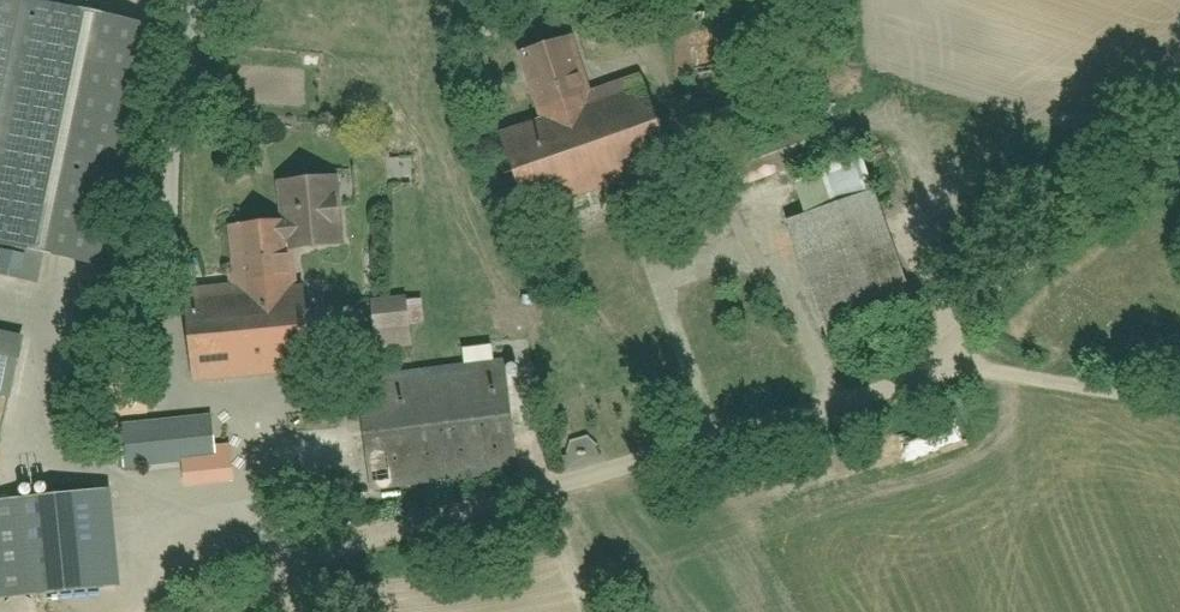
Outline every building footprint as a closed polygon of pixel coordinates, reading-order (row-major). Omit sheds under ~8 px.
[(40,0),(0,0),(0,244),(115,267),(164,25),(40,0)] [(737,31),(682,40),(695,128),(751,120),(737,31)] [(684,165),(655,86),(610,102),(590,47),(533,67),(558,135),(519,149),(543,216),(684,165)] [(817,123),(717,157),(730,196),(831,161),(817,123)] [(872,152),(780,185),(832,332),(925,299),(872,152)] [(202,382),(323,374),(317,279),(303,280),(301,256),(365,252),(360,170),(288,174),(290,217),(242,220),(246,290),(197,293),(202,382)] [(18,398),(29,344),(0,338),(0,395),(18,398)] [(514,350),(364,370),(380,489),(530,469),(514,350)] [(87,428),(91,469),(221,459),(218,418),(87,428)] [(0,509),(0,551),(8,608),(141,590),(128,492),(0,509)]
